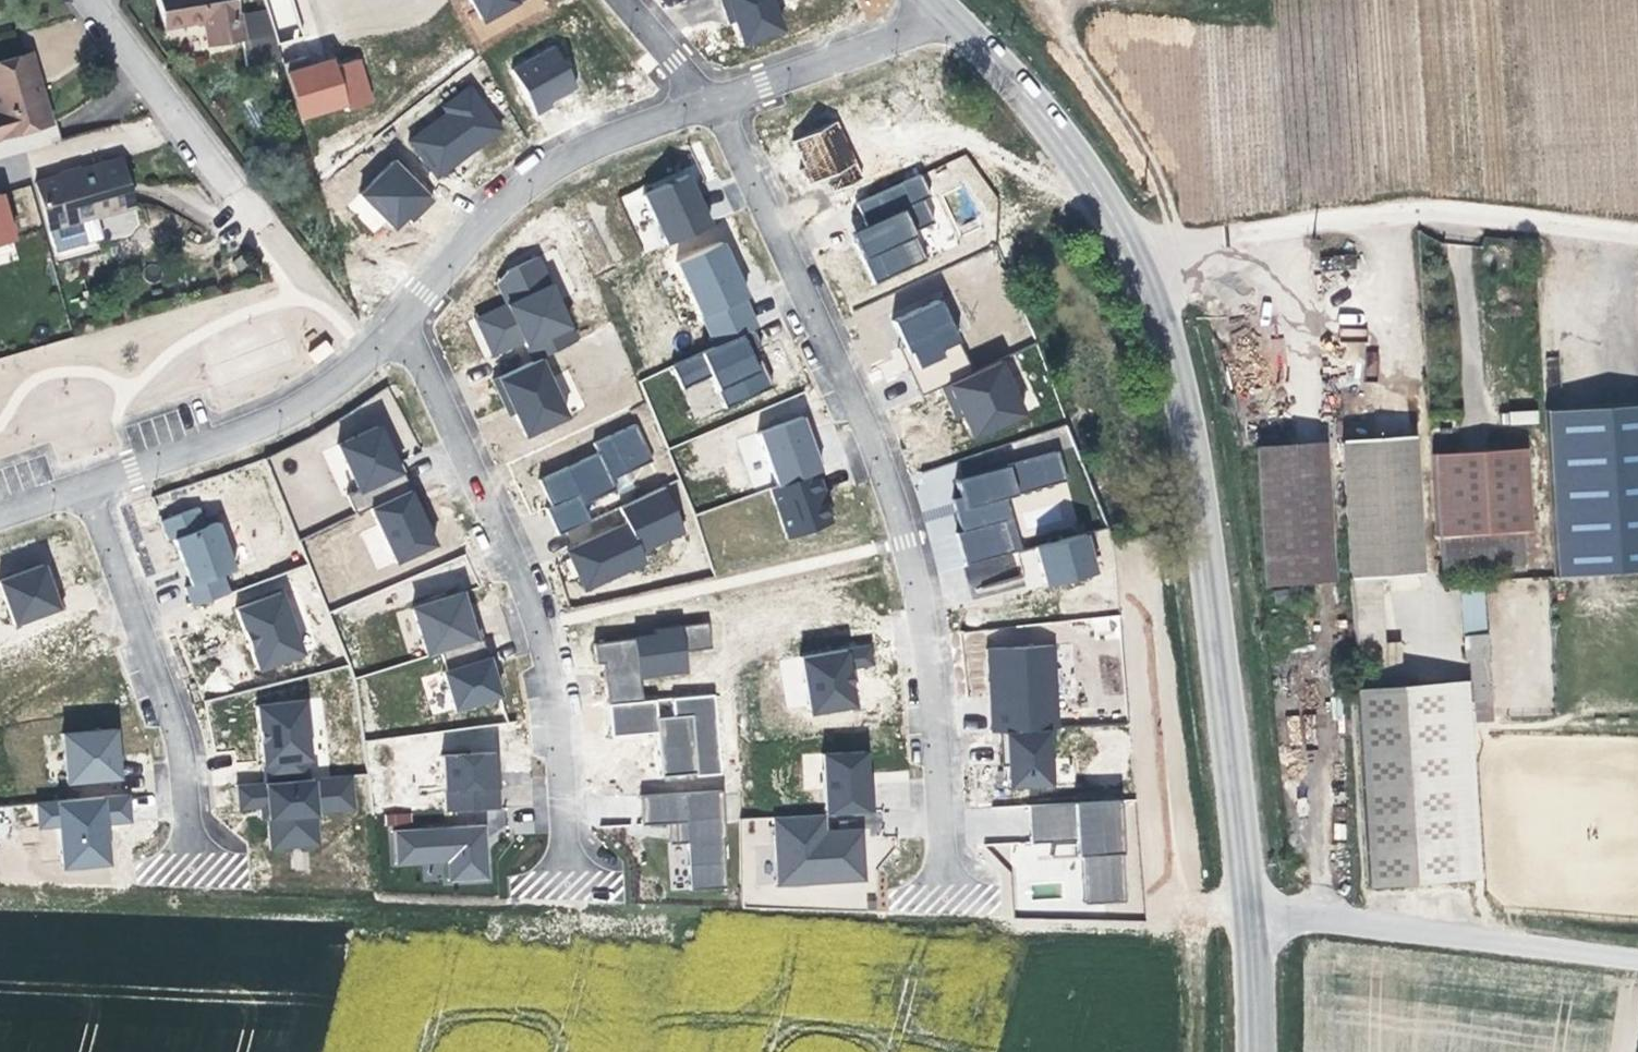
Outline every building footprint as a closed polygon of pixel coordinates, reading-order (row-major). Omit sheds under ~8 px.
[(266,14),(240,19),(236,0),(160,0),(163,28),(208,22),(211,51),(242,44),(246,70),(281,64),(266,14)] [(275,29),(298,23),(293,0),(268,0),(275,29)] [(484,24),(527,0),(471,0),(484,24)] [(776,0),(729,0),(745,47),(787,33),(776,0)] [(557,46),(515,67),(538,111),(580,90),(557,46)] [(337,58),(288,74),(303,120),(349,105),(350,110),(376,102),(361,59),(339,66),(337,58)] [(45,133),(34,98),(24,63),(0,70),(0,147),(45,133)] [(409,140),(438,180),(505,132),(470,84),(440,106),(446,114),(409,140)] [(840,125),(793,144),(810,184),(827,177),(833,190),(862,178),(840,125)] [(60,149),(54,131),(45,133),(0,147),(0,167),(60,149)] [(437,200),(395,160),(361,195),(399,231),(411,219),(415,223),(437,200)] [(124,193),(117,169),(32,192),(45,240),(47,239),(78,231),(93,227),(130,217),(124,193)] [(642,197),(666,247),(708,227),(701,212),(697,210),(691,198),(692,192),(685,177),(642,197)] [(928,199),(919,178),(855,206),(870,239),(854,246),(872,286),(924,262),(911,234),(932,225),(922,202),(928,199)] [(0,194),(0,247),(20,241),(6,192),(0,194)] [(99,248),(93,227),(78,231),(84,252),(99,248)] [(53,260),(84,252),(78,231),(47,239),(53,260)] [(708,378),(723,410),(764,392),(753,368),(759,366),(754,353),(759,351),(750,331),(754,330),(741,301),(744,300),(719,245),(675,265),(713,349),(669,368),(680,391),(708,378)] [(518,301),(506,307),(511,317),(478,331),(491,358),(522,344),(531,364),(538,361),(575,344),(537,260),(506,274),(518,301)] [(907,373),(918,398),(939,388),(969,375),(937,303),(889,324),(903,355),(906,353),(914,370),(907,373)] [(474,321),(478,331),(511,317),(506,307),(474,321)] [(1268,337),(1269,381),(1282,381),(1282,337),(1268,337)] [(324,342),(308,354),(315,363),(331,352),(324,342)] [(538,361),(531,364),(496,380),(522,438),(564,419),(538,361)] [(954,406),(968,439),(1021,416),(998,362),(969,375),(939,388),(948,408),(954,406)] [(1546,410),(1555,578),(1637,574),(1637,407),(1546,410)] [(1504,425),(1538,423),(1538,411),(1504,412),(1504,425)] [(767,491),(785,541),(829,525),(819,497),(822,495),(815,474),(818,473),(799,420),(756,435),(774,488),(767,491)] [(544,511),(556,537),(587,522),(580,507),(613,491),(609,482),(650,463),(633,427),(592,446),(596,456),(537,484),(548,508),(544,511)] [(369,510),(413,491),(399,461),(391,445),(386,448),(377,429),(337,448),(357,492),(346,498),(354,517),(369,510)] [(1369,647),(1370,667),(1408,665),(1408,645),(1386,645),(1382,578),(1423,575),(1416,440),(1343,445),(1356,648),(1369,647)] [(1266,584),(1337,583),(1328,445),(1257,448),(1266,584)] [(1523,450),(1432,455),(1437,536),(1442,536),(1444,576),(1525,573),(1523,532),(1528,532),(1523,450)] [(954,536),(963,568),(1019,553),(1004,500),(1064,483),(1056,453),(953,481),(958,500),(951,502),(960,534),(954,536)] [(681,533),(661,489),(617,510),(624,527),(565,554),(582,591),(642,564),(637,552),(681,533)] [(413,491),(369,510),(394,565),(434,547),(424,526),(428,524),(413,491)] [(198,510),(160,523),(167,542),(173,540),(191,587),(184,590),(192,609),(230,595),(222,576),(235,572),(217,524),(205,529),(198,510)] [(1081,536),(1019,553),(1030,592),(1092,575),(1081,536)] [(0,582),(0,590),(14,626),(63,608),(57,591),(52,593),(42,566),(0,582)] [(1461,630),(1486,630),(1486,590),(1461,590),(1461,630)] [(280,594),(235,610),(257,672),(302,656),(280,594)] [(441,674),(453,711),(499,697),(481,641),(479,642),(474,624),(468,626),(459,595),(411,610),(426,658),(439,654),(445,673),(441,674)] [(710,624),(594,645),(597,662),(605,663),(610,704),(645,702),(642,680),(691,675),(687,652),(714,650),(710,624)] [(1006,788),(1052,785),(1051,761),(1046,762),(1044,731),(1055,731),(1050,647),(985,651),(989,734),(997,734),(998,756),(1004,755),(1006,788)] [(796,659),(806,716),(851,708),(845,670),(869,666),(866,648),(796,659)] [(1374,885),(1460,880),(1449,683),(1362,688),(1374,885)] [(1449,683),(1460,880),(1484,879),(1472,683),(1449,683)] [(663,777),(720,773),(715,696),(645,702),(610,704),(612,737),(660,733),(663,777)] [(261,762),(263,785),(308,780),(306,762),(309,761),(303,702),(256,707),(261,762)] [(61,736),(65,784),(118,779),(114,731),(61,736)] [(862,753),(819,755),(822,816),(870,813),(869,794),(864,794),(862,753)] [(440,757),(444,813),(497,809),(493,754),(440,757)] [(350,776),(308,780),(263,785),(236,787),(238,811),(259,809),(260,822),(267,821),(270,851),(317,846),(314,814),(354,810),(350,776)] [(721,794),(638,797),(640,826),(666,825),(667,845),(686,844),(688,892),(724,890),(722,841),(724,841),(721,794)] [(58,827),(61,869),(106,865),(102,825),(128,823),(126,797),(35,805),(38,829),(58,827)] [(1117,804),(1027,809),(1029,846),(1081,842),(1082,857),(1080,857),(1082,906),(1122,904),(1117,804)] [(829,827),(858,826),(857,815),(829,816),(829,827)] [(822,816),(771,819),(775,887),(862,882),(859,832),(823,834),(822,816)] [(393,833),(395,864),(448,861),(450,883),(488,881),(484,827),(393,833)]
